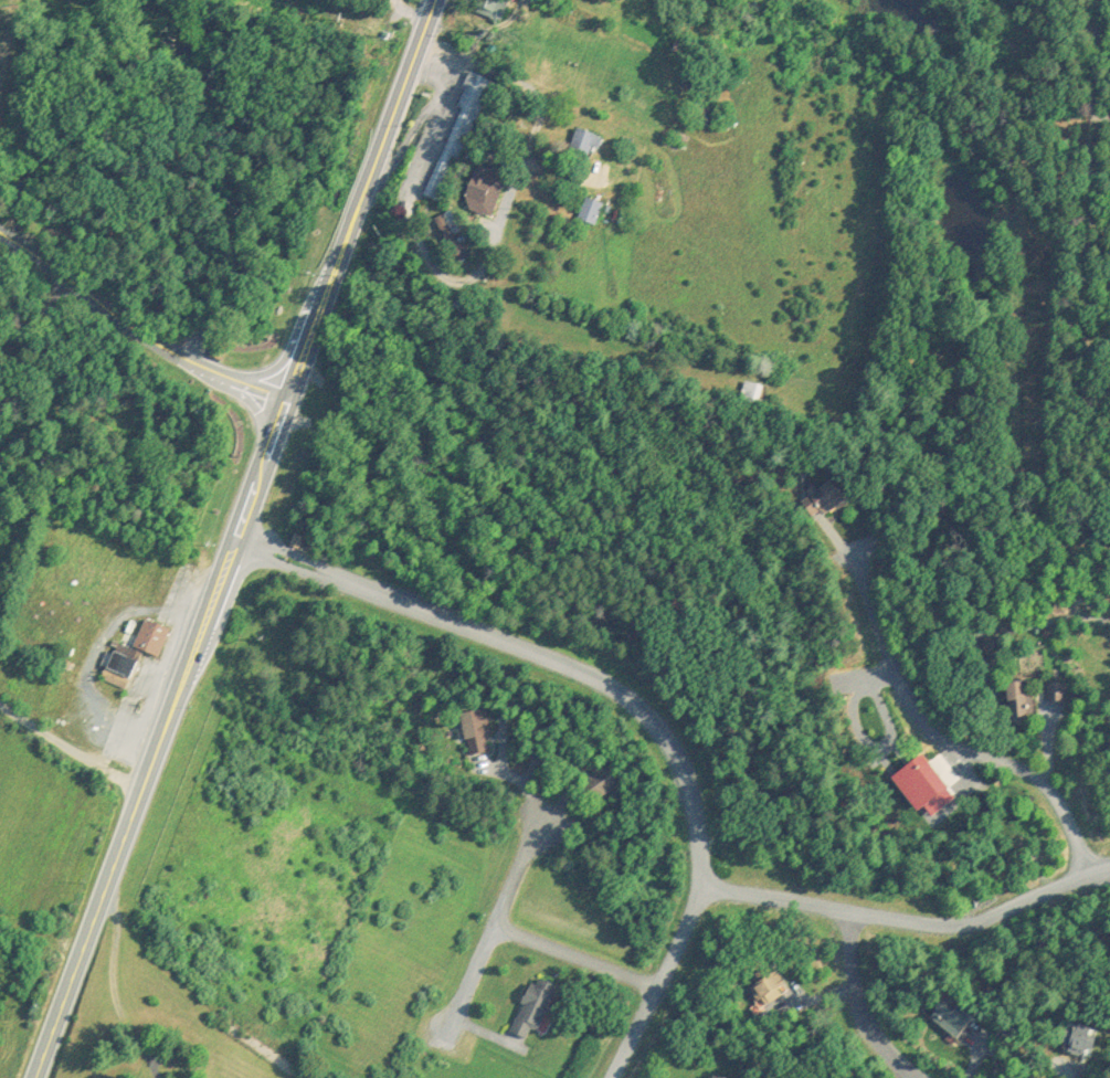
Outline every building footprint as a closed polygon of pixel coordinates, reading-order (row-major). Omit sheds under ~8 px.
[(491,77),(469,69),(456,103),(460,104),(425,192),(443,200),(491,77)] [(705,110),(702,119),(714,123),(719,108),(700,101),(698,108),(705,110)] [(601,133),(575,125),(568,149),(594,156),(601,133)] [(490,213),(507,172),(477,160),(461,201),(490,213)] [(603,201),(586,193),(577,215),(594,222),(603,201)] [(436,213),(455,260),(471,253),(452,206),(436,213)] [(756,401),(762,382),(745,377),(739,396),(756,401)] [(845,498),(831,475),(798,494),(811,517),(845,498)] [(145,613),(170,625),(159,652),(142,644),(125,684),(101,674),(117,636),(131,643),(145,613)] [(1029,713),(1029,678),(1007,678),(1007,713),(1029,713)] [(1046,697),(1065,697),(1065,679),(1046,679),(1046,697)] [(460,710),(467,752),(492,748),(484,706),(460,710)] [(587,794),(614,790),(610,765),(583,769),(587,794)] [(789,986),(776,966),(748,983),(761,1003),(789,986)] [(509,1027),(526,1034),(530,1024),(536,1027),(556,981),(533,971),(509,1027)] [(930,1009),(954,1032),(972,1014),(948,991),(930,1009)] [(1081,1053),(1090,1037),(1075,1028),(1066,1044),(1081,1053)]
